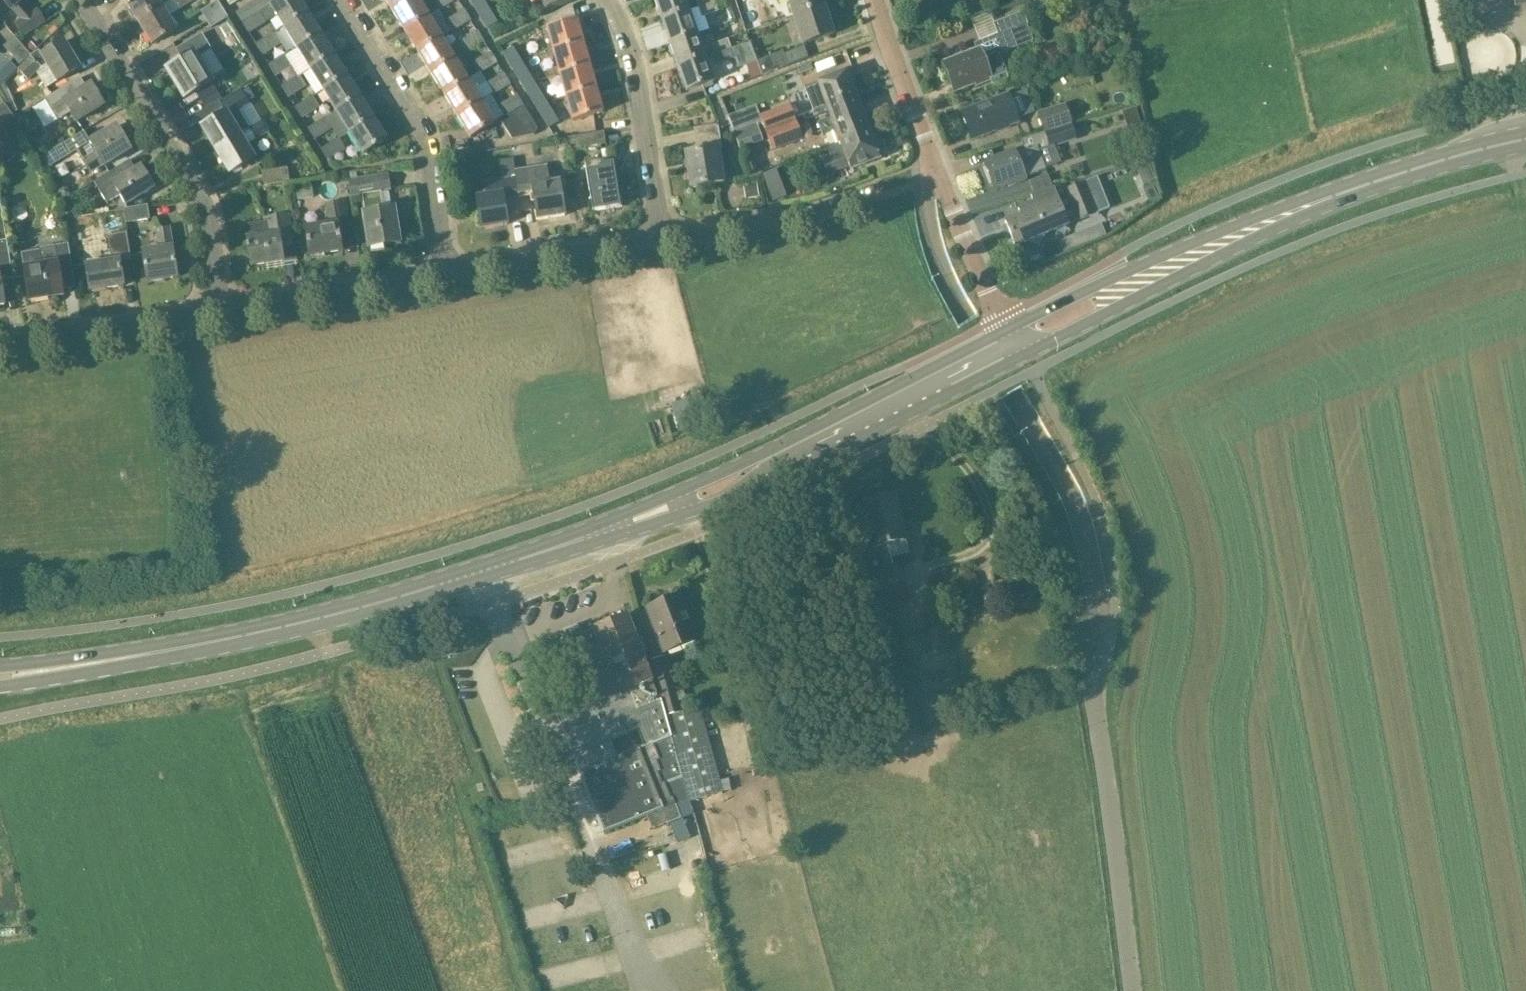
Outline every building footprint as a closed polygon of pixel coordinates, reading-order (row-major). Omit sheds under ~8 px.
[(22,2),(24,0),(1,0),(19,20),(14,24),(22,38),(47,23),(38,10),(31,13),(22,2)] [(138,22),(173,0),(124,0),(138,22)] [(138,22),(152,45),(176,31),(168,18),(197,0),(173,0),(138,22)] [(277,18),(283,28),(308,13),(299,0),(281,0),(272,6),(268,0),(257,0),(235,13),(248,35),(266,24),(277,18)] [(391,10),(407,0),(385,0),(391,10)] [(419,0),(407,0),(391,10),(404,31),(429,16),(419,0)] [(458,0),(432,0),(439,12),(458,0)] [(474,10),(485,4),(483,0),(468,0),(474,10)] [(662,22),(690,12),(685,0),(654,0),(662,22)] [(794,18),(824,7),(822,0),(788,0),(794,18)] [(994,20),(1025,8),(1022,0),(1013,0),(989,9),(994,20)] [(201,12),(206,20),(223,10),(218,1),(201,12)] [(718,11),(715,2),(699,7),(702,17),(718,11)] [(497,23),(485,4),(474,10),(486,30),(497,23)] [(577,20),(576,20),(572,6),(545,19),(548,28),(546,29),(553,52),(584,44),(577,20)] [(833,35),(824,7),(794,18),(803,45),(833,35)] [(471,21),(465,9),(446,21),(446,23),(452,33),(471,21)] [(228,19),(223,10),(206,20),(211,29),(228,19)] [(662,22),(670,44),(697,35),(690,12),(662,22)] [(1009,31),(1010,32),(1028,25),(1023,12),(993,24),(998,35),(1009,31)] [(283,28),(297,50),(321,34),(308,13),(283,28)] [(442,38),(429,16),(404,31),(417,53),(442,38)] [(449,49),(442,38),(417,53),(431,74),(455,60),(466,54),(485,43),(478,31),(449,49)] [(274,35),(274,34),(274,33),(255,45),(261,56),(280,45),(274,35)] [(179,48),(185,58),(166,69),(184,99),(212,82),(198,58),(212,49),(202,34),(179,48)] [(297,50),(310,71),(334,55),(321,34),(297,50)] [(706,58),(697,35),(670,44),(678,68),(706,58)] [(4,47),(21,66),(31,56),(15,37),(4,47)] [(976,87),(990,81),(992,86),(1008,79),(999,55),(992,37),(974,44),(976,50),(943,63),(954,93),(975,85),(976,87)] [(712,45),(715,55),(732,50),(728,39),(712,45)] [(65,42),(42,56),(39,52),(31,56),(21,66),(17,71),(29,82),(37,73),(47,88),(57,83),(81,68),(65,42)] [(31,43),(25,48),(30,54),(36,49),(31,43)] [(750,43),(732,50),(715,55),(718,64),(735,58),(738,68),(757,61),(750,43)] [(553,52),(559,75),(590,67),(584,44),(553,52)] [(502,55),(510,68),(521,62),(513,48),(502,55)] [(789,65),(783,51),(758,61),(763,75),(789,65)] [(498,64),(491,52),(471,64),(479,76),(498,64)] [(287,54),(285,55),(268,66),(275,78),(293,67),(286,56),(287,55),(287,54)] [(310,71),(323,92),(347,76),(334,55),(310,71)] [(714,82),(706,58),(678,68),(686,92),(714,82)] [(468,80),(455,60),(431,74),(444,95),(468,80)] [(18,69),(10,61),(0,71),(0,86),(18,69)] [(510,68),(523,89),(534,83),(521,62),(510,68)] [(559,75),(566,98),(597,90),(590,67),(559,75)] [(815,113),(827,108),(828,112),(858,101),(847,72),(817,83),(823,99),(811,104),(815,113)] [(511,85),(504,74),(485,85),(492,97),(511,85)] [(299,77),(299,76),(281,87),(288,99),(306,88),(305,87),(299,77)] [(323,92),(336,113),(360,97),(347,76),(323,92)] [(57,121),(70,113),(76,124),(104,106),(91,85),(86,88),(80,78),(45,100),(57,121)] [(481,102),(468,80),(444,95),(457,117),(481,102)] [(523,89),(536,110),(547,104),(534,83),(523,89)] [(1018,117),(1033,113),(1027,89),(1012,93),(1018,117)] [(201,127),(214,149),(249,128),(239,112),(250,105),(240,90),(218,103),(225,113),(201,127)] [(603,113),(597,90),(566,98),(572,122),(603,113)] [(498,107),(504,117),(500,119),(512,140),(535,136),(538,130),(517,95),(498,107)] [(1018,122),(1008,95),(961,113),(971,140),(1018,122)] [(320,109),(313,97),(294,108),(301,120),(320,109)] [(336,113),(349,134),(374,118),(360,97),(336,113)] [(828,112),(831,119),(818,123),(823,136),(832,133),(836,144),(869,131),(858,101),(828,112)] [(495,124),(481,102),(457,117),(471,139),(495,124)] [(558,122),(547,104),(536,110),(548,129),(558,122)] [(1038,113),(1044,133),(1072,124),(1065,104),(1038,113)] [(761,123),(764,131),(795,119),(790,105),(760,116),(763,123),(761,123)] [(729,121),(734,133),(757,125),(761,123),(763,123),(760,116),(758,110),(729,121)] [(333,129),(326,117),(307,129),(314,141),(333,129)] [(387,140),(374,118),(349,134),(363,155),(387,140)] [(803,140),(795,119),(764,131),(772,152),(803,140)] [(255,159),(247,147),(268,134),(260,121),(249,128),(214,149),(229,174),(255,159)] [(1026,180),(1025,178),(1046,169),(1039,150),(1048,147),(1049,150),(1077,140),(1072,124),(1044,133),(1021,141),(1024,150),(1015,154),(1014,151),(983,163),(994,191),(1008,185),(1009,187),(1026,180)] [(694,129),(697,152),(685,153),(690,188),(725,183),(719,148),(722,148),(718,125),(694,129)] [(757,125),(734,133),(741,150),(763,141),(757,125)] [(91,175),(104,167),(131,151),(116,126),(90,142),(83,132),(42,157),(49,168),(76,151),(91,175)] [(828,176),(849,168),(850,169),(879,158),(869,131),(836,144),(827,148),(831,158),(823,162),(828,176)] [(604,133),(568,138),(570,151),(606,145),(604,133)] [(346,150),(339,139),(321,150),(327,162),(346,150)] [(584,162),(586,171),(592,212),(620,207),(613,163),(609,164),(609,159),(584,162)] [(107,204),(120,196),(126,206),(154,189),(141,168),(136,171),(130,160),(94,182),(107,204)] [(547,166),(515,171),(520,198),(533,196),(537,221),(565,216),(559,182),(549,183),(547,166)] [(520,199),(520,198),(515,171),(514,167),(500,169),(501,178),(484,181),(486,196),(476,198),(481,230),(507,226),(504,202),(520,199)] [(288,168),(262,172),(264,186),(290,182),(288,168)] [(781,183),(775,184),(773,171),(765,172),(768,197),(783,195),(781,183)] [(394,209),(386,211),(383,193),(392,191),(389,174),(358,179),(357,173),(347,174),(351,198),(361,197),(369,248),(400,243),(394,209)] [(1064,191),(1076,221),(1077,222),(1097,214),(1089,194),(1084,183),(1064,191)] [(1020,216),(1004,222),(1015,248),(1068,226),(1067,225),(1053,190),(1053,189),(1031,198),(1033,203),(1018,210),(1020,216)] [(4,302),(17,300),(7,241),(6,241),(0,200),(0,306),(5,306),(4,302)] [(342,252),(340,237),(351,235),(346,201),(327,204),(330,224),(305,228),(310,257),(342,252)] [(148,206),(124,210),(126,224),(150,220),(148,206)] [(283,262),(280,241),(294,239),(290,215),(263,219),(263,223),(245,225),(247,239),(251,267),(283,262)] [(1100,225),(1074,236),(1078,247),(1105,237),(1100,225)] [(156,231),(159,250),(143,253),(147,283),(178,278),(170,229),(156,231)] [(108,236),(112,261),(86,266),(90,292),(124,287),(120,262),(131,260),(127,233),(108,236)] [(63,297),(62,290),(75,288),(69,244),(41,249),(41,251),(21,254),(29,302),(63,297)] [(871,549),(856,553),(861,576),(865,575),(871,597),(892,592),(906,588),(899,564),(893,565),(888,545),(908,540),(895,493),(859,503),(871,549)] [(698,640),(680,595),(646,609),(664,653),(698,640)] [(593,630),(594,633),(579,638),(577,636),(571,639),(572,641),(540,653),(555,694),(549,697),(563,734),(565,733),(581,774),(606,836),(655,816),(648,799),(658,794),(672,828),(686,823),(676,801),(675,802),(669,788),(687,781),(692,802),(723,794),(699,708),(682,713),(666,657),(651,661),(661,700),(654,703),(652,697),(656,695),(651,681),(652,681),(627,617),(593,630)] [(882,653),(899,649),(896,637),(879,642),(882,653)]
